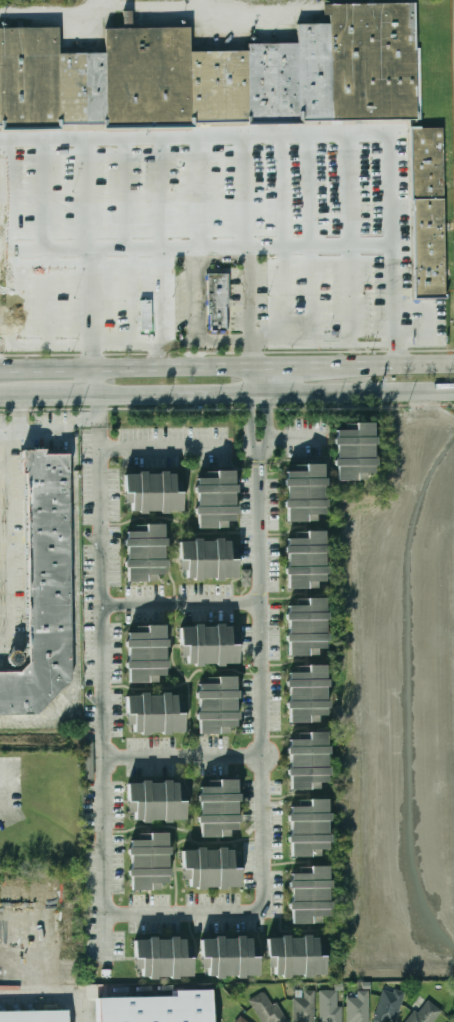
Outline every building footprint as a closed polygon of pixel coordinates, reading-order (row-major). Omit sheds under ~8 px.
[(1,126),(0,126),(0,28),(59,27),(59,54),(106,53),(105,28),(191,27),(191,52),(249,51),(249,44),(298,43),(297,24),(331,23),(331,15),(323,15),(323,4),(414,3),(416,120),(303,121),(303,124),(248,125),(248,122),(193,123),(194,128),(103,129),(103,124),(61,124),(61,130),(1,130),(1,126)] [(132,11),(124,11),(124,24),(132,24),(132,11)] [(95,153),(95,130),(103,130),(103,125),(94,125),(94,130),(72,129),(72,125),(62,125),(62,130),(71,130),(71,144),(62,144),(62,153),(95,153)] [(410,129),(443,128),(449,297),(416,298),(410,129)] [(210,273),(230,273),(230,306),(228,306),(228,330),(210,330),(210,273)] [(142,300),(154,300),(154,330),(142,330),(142,300)] [(334,480),(374,480),(374,423),(353,422),(353,430),(334,430),(334,480)] [(20,672),(0,672),(0,715),(36,715),(72,678),(69,454),(46,455),(46,451),(22,451),(22,474),(28,474),(29,663),(20,672)] [(317,522),(317,514),(324,514),(324,464),(303,464),(303,471),(284,471),(285,522),(317,522)] [(235,470),(214,471),(214,478),(195,478),(195,527),(236,527),(235,470)] [(181,511),(181,482),(174,482),(174,472),(123,473),(123,494),(129,494),(130,512),(181,511)] [(164,524),(143,524),(143,531),(124,531),(124,581),(164,581),(164,524)] [(317,589),(317,583),(325,583),(325,531),(304,531),(304,538),(285,538),(285,589),(317,589)] [(178,540),(179,570),(185,570),(185,580),(237,580),(237,559),(229,559),(229,539),(178,540)] [(242,586),(250,586),(251,569),(242,569),(242,586)] [(285,606),(286,657),(318,656),(318,649),(326,649),(325,599),(304,599),(304,606),(285,606)] [(158,683),(158,677),(166,677),(165,625),(144,626),(144,632),(125,633),(126,683),(158,683)] [(238,666),(238,645),(230,645),(230,625),(179,626),(179,647),(186,647),(186,666),(238,666)] [(287,723),(307,723),(327,723),(326,665),(305,666),(305,673),(286,673),(287,723)] [(236,676),(215,677),(215,684),(196,684),(197,735),(237,734),(236,676)] [(125,715),(131,715),(131,734),(184,734),(184,713),(177,713),(177,694),(125,694),(125,715)] [(319,790),(319,783),(328,783),(327,732),(307,733),(306,733),(306,740),(287,740),(287,790),(308,790),(319,790)] [(238,780),(216,780),(216,787),(198,787),(198,838),(238,838),(238,780)] [(128,782),(129,823),(182,822),(182,781),(128,782)] [(320,858),(320,851),(328,851),(329,800),(308,800),(307,800),(307,807),(288,807),(288,858),(309,858),(320,858)] [(128,892),(168,892),(168,833),(146,833),(146,841),(128,841),(128,892)] [(181,871),(187,871),(188,890),(239,889),(239,858),(233,858),(233,849),(181,849),(181,871)] [(328,866),(310,867),(307,867),(307,874),(289,874),(289,924),(328,924),(328,866)] [(200,959),(207,959),(207,979),(256,978),(255,937),(200,939),(200,959)] [(324,957),(318,957),(317,937),(266,938),(266,960),(273,960),(273,978),(325,977),(324,957)] [(134,961),(140,961),(140,979),(192,978),(192,947),(186,947),(186,938),(133,939),(134,961)] [(384,985),(376,1021),(397,1021),(405,990),(384,985)] [(211,990),(212,1021),(95,1021),(94,997),(174,996),(174,990),(211,990)] [(265,1021),(289,1021),(266,990),(250,1000),(265,1021)] [(316,990),(295,990),(295,1021),(316,1021),(316,990)] [(341,990),(321,990),(321,1021),(341,1021),(341,990)] [(372,990),(358,990),(358,998),(348,998),(348,1021),(372,1021),(372,990)] [(443,1012),(427,998),(407,1021),(435,1021),(443,1012)] [(67,1010),(67,1021),(0,1021),(0,1011),(67,1010)]
